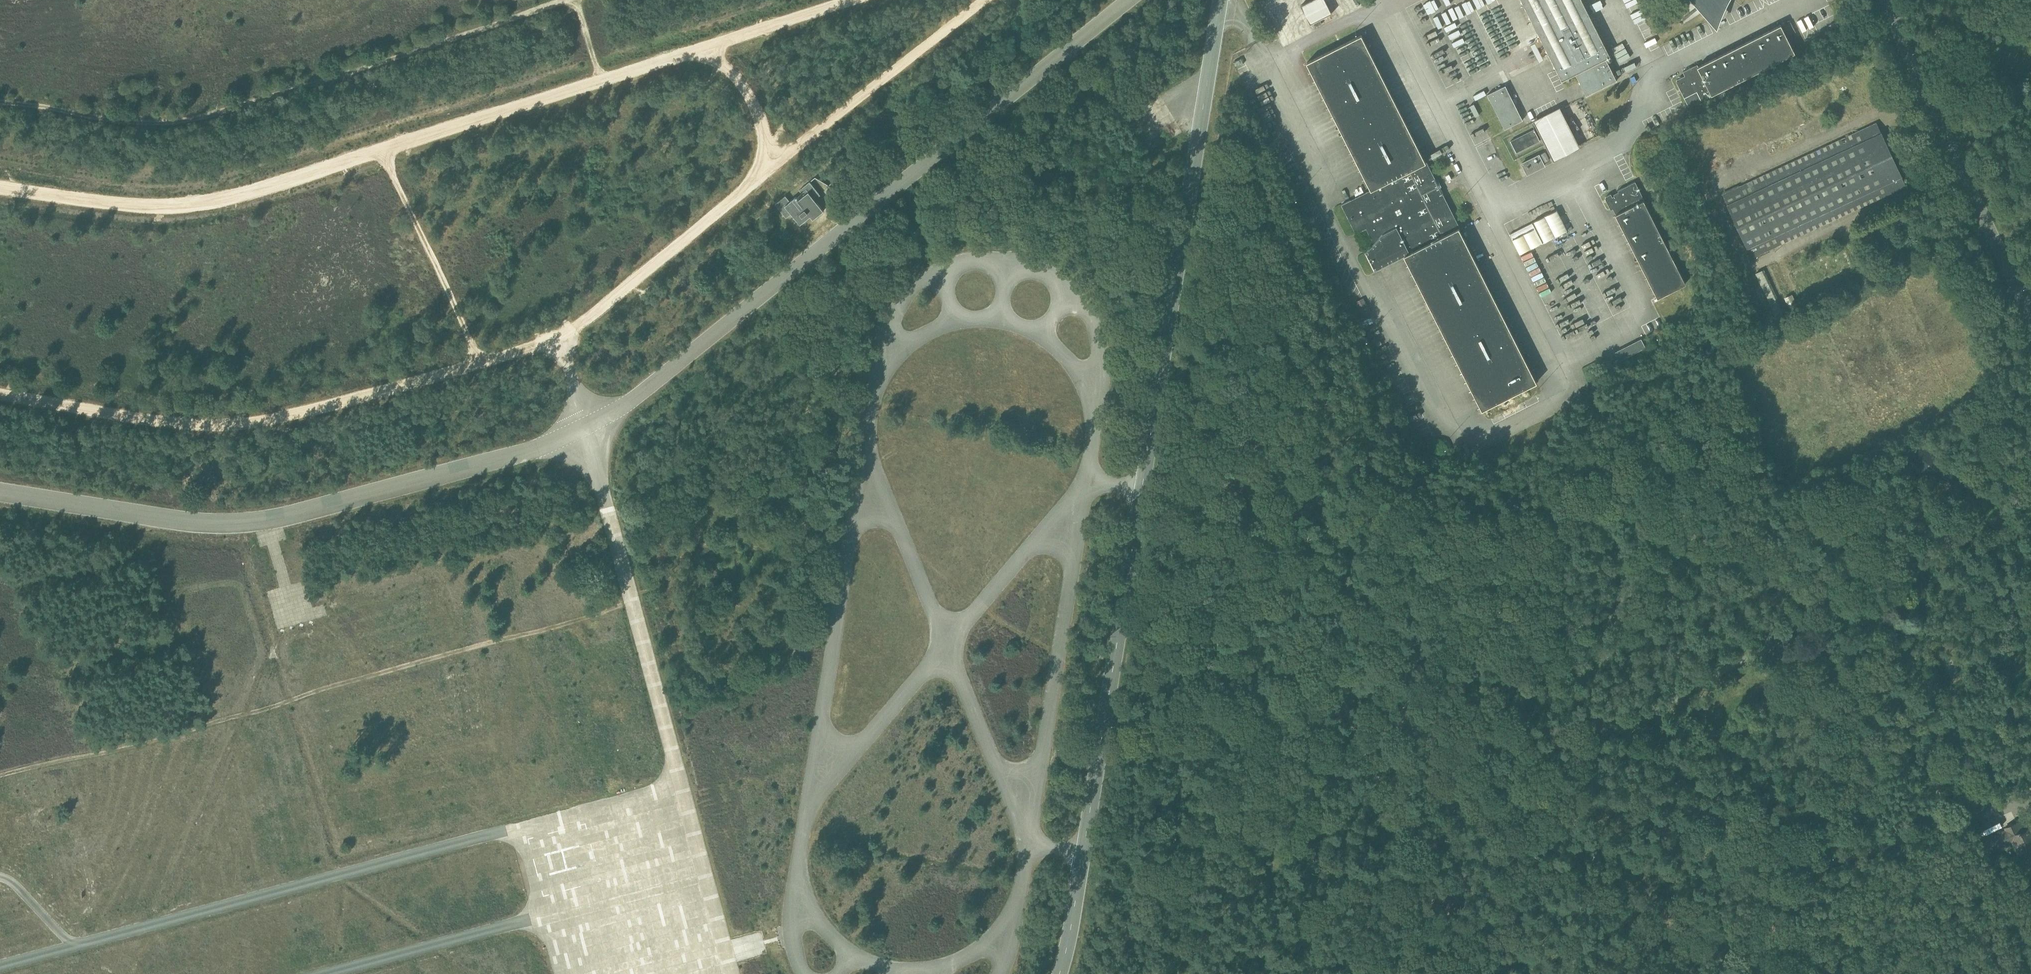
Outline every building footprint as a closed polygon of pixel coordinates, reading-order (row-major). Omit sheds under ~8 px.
[(1545,46),(1550,56),(1561,79),(1561,80),(1561,81),(1576,73),(1587,95),(1586,95),(1617,80),(1617,79),(1617,80),(1606,58),(1611,56),(1611,55),(1610,55),(1582,0),(1522,0),(1545,46)] [(1715,18),(1723,0),(1699,0),(1715,18)] [(1682,77),(1678,79),(1677,79),(1676,80),(1676,81),(1677,82),(1689,106),(1795,53),(1781,25),(1698,66),(1697,64),(1683,71),(1686,77),(1683,79),(1682,77)] [(1440,187),(1427,161),(1426,162),(1362,35),(1307,62),(1371,189),(1341,204),(1356,233),(1366,228),(1371,237),(1372,235),(1376,239),(1365,252),(1375,271),(1404,256),(1482,410),(1537,382),(1459,228),(1460,228),(1443,193),(1440,194),(1438,188),(1440,187)] [(1505,129),(1523,120),(1505,85),(1488,94),(1505,129)] [(1533,121),(1554,161),(1580,148),(1560,107),(1533,121)] [(1858,131),(1863,141),(1858,143),(1856,140),(1754,188),(1755,191),(1744,196),(1740,186),(1723,194),(1724,196),(1727,204),(1747,248),(1748,247),(1752,258),(1769,250),(1765,240),(1776,235),(1778,242),(1881,193),(1878,187),(1883,185),(1888,195),(1906,186),(1901,176),(1902,176),(1889,149),(1881,132),(1881,133),(1876,123),(1862,130),(1858,131)] [(1534,129),(1511,141),(1516,152),(1540,141),(1534,129)] [(1549,160),(1545,152),(1541,154),(1545,162),(1549,160)] [(1522,163),(1527,174),(1545,166),(1539,155),(1522,163)] [(1615,214),(1658,298),(1686,283),(1644,200),(1645,200),(1635,181),(1618,190),(1619,193),(1615,195),(1612,197),(1611,194),(1607,196),(1606,197),(1605,197),(1605,199),(1606,200),(1611,209),(1613,208),(1616,214),(1615,214)] [(786,196),(776,204),(785,216),(791,212),(801,224),(811,215),(814,219),(824,210),(814,197),(819,193),(810,182),(800,190),(804,195),(799,200),(796,197),(790,201),(786,196)] [(1567,230),(1557,210),(1533,223),(1510,234),(1520,254),(1543,242),(1567,230)] [(1785,317),(1769,284),(1762,271),(1756,274),(1757,277),(1762,287),(1779,320),(1785,317)] [(1801,310),(1800,308),(1793,294),(1784,298),(1792,314),(1801,310)] [(1620,358),(1643,347),(1640,341),(1617,353),(1620,358)] [(2020,829),(2017,822),(2005,827),(2006,830),(1978,843),(1983,854),(2012,841),(2030,879),(2030,826),(2021,831),(2020,829)]
